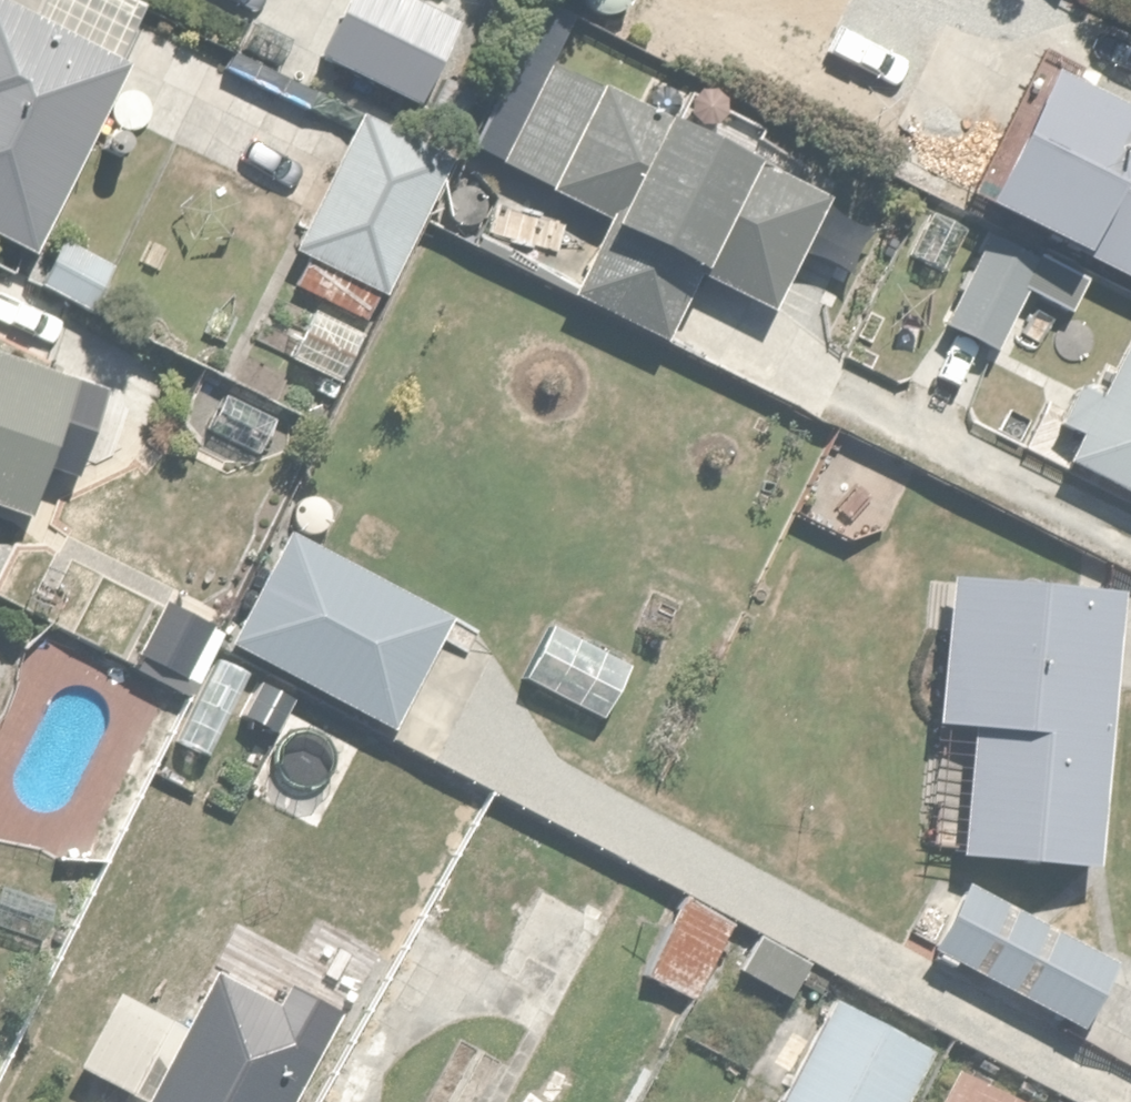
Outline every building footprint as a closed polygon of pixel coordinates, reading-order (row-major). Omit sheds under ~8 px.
[(390,0),(337,0),(309,58),(248,29),(222,83),(303,123),(324,80),(406,119),(450,29),(390,0)] [(0,23),(0,233),(27,245),(103,67),(0,23)] [(820,211),(536,69),(483,175),(588,227),(551,301),(647,349),(683,280),(757,317),(786,260),(838,285),(858,246),(814,224),(820,211)] [(1026,78),(973,198),(1130,267),(1130,124),(1026,78)] [(447,154),(348,106),(278,248),(377,297),(447,154)] [(46,238),(25,281),(87,310),(107,266),(46,238)] [(1077,290),(977,239),(930,330),(988,359),(1018,302),(1060,323),(1077,290)] [(354,336),(303,313),(277,369),(328,392),(354,336)] [(1092,340),(1041,452),(1130,492),(1130,357),(1092,340)] [(7,515),(32,441),(75,455),(97,389),(0,357),(0,513),(7,515)] [(431,573),(265,498),(215,606),(381,682),(431,573)] [(1078,867),(1092,585),(924,577),(917,722),(951,723),(945,861),(1078,867)] [(124,664),(189,696),(218,644),(154,609),(124,664)] [(617,672),(539,628),(507,685),(585,729),(617,672)] [(358,751),(300,717),(247,807),(305,841),(358,751)] [(595,936),(623,885),(433,779),(411,818),(449,839),(397,933),(488,984),(534,901),(595,936)] [(1104,971),(953,884),(912,954),(1063,1042),(1104,971)] [(686,1003),(726,920),(672,894),(632,977),(686,1003)] [(795,966),(747,941),(726,982),(774,1007),(795,966)] [(194,984),(170,1032),(100,997),(63,1070),(126,1101),(281,1101),(325,1016),(276,991),(262,1018),(194,984)] [(826,1007),(774,1101),(899,1101),(922,1060),(826,1007)] [(938,1073),(922,1101),(993,1101),(938,1073)]
